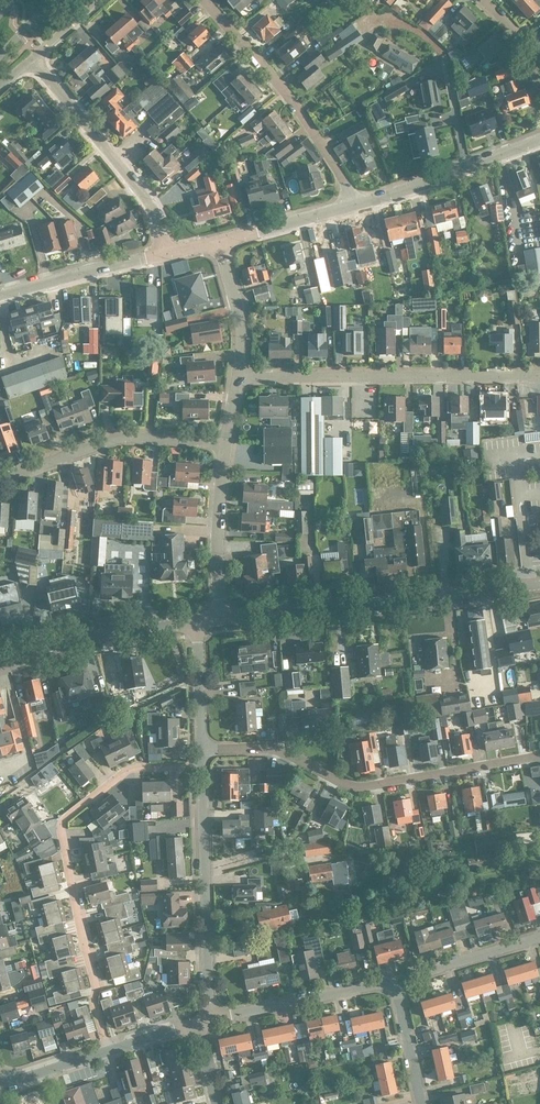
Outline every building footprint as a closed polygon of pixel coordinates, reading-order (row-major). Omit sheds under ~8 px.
[(162,14),(166,19),(172,14),(170,12),(169,12),(167,9),(166,10),(162,5),(158,0),(145,0),(141,3),(156,20),(162,14)] [(162,5),(166,10),(167,9),(169,12),(170,12),(174,8),(171,6),(176,2),(176,0),(158,0),(162,5)] [(233,10),(244,0),(224,0),(233,10)] [(276,1),(283,10),(295,1),(294,0),(277,0),(276,1)] [(429,30),(438,20),(452,5),(446,0),(442,0),(418,26),(428,31),(429,30)] [(519,9),(528,0),(511,0),(519,9)] [(519,9),(529,20),(534,15),(536,16),(539,13),(539,10),(539,9),(539,0),(528,0),(519,9)] [(465,7),(455,19),(453,21),(455,23),(451,28),(467,42),(479,29),(473,24),(476,21),(470,15),(471,13),(465,7)] [(140,12),(146,20),(151,16),(145,8),(140,12)] [(187,10),(176,20),(181,26),(192,16),(187,10)] [(132,40),(136,37),(137,38),(143,33),(137,26),(138,25),(129,14),(118,24),(132,40)] [(279,17),(273,22),(267,16),(253,29),(263,41),(264,40),(267,44),(281,31),(279,30),(285,25),(279,17)] [(151,28),(143,19),(138,24),(145,33),(151,28)] [(438,20),(429,30),(435,36),(440,39),(447,32),(446,27),(438,20)] [(71,42),(83,33),(80,28),(79,29),(74,23),(63,32),(71,42)] [(106,33),(116,44),(123,38),(128,44),(132,40),(118,24),(106,33)] [(194,30),(187,36),(198,48),(211,37),(201,26),(195,32),(194,30)] [(174,35),(180,42),(188,34),(182,27),(174,35)] [(295,27),(283,37),(288,43),(276,53),(287,66),(306,51),(295,38),(300,33),(295,27)] [(326,34),(317,41),(322,47),(334,37),(327,28),(324,31),(326,34)] [(338,44),(344,53),(363,40),(357,31),(338,44)] [(377,52),(384,40),(374,35),(367,47),(377,52)] [(136,45),(140,42),(137,38),(136,37),(132,40),(136,45)] [(490,66),(502,61),(499,54),(504,50),(493,38),(482,46),(481,45),(466,56),(464,53),(458,58),(466,70),(483,57),(490,66)] [(136,45),(132,40),(128,44),(125,46),(129,51),(131,49),(136,45)] [(344,53),(338,44),(324,53),(331,62),(344,53)] [(146,58),(136,45),(131,49),(138,57),(134,60),(138,65),(146,58)] [(403,70),(410,74),(418,62),(389,46),(382,57),(403,69),(403,70)] [(91,47),(80,57),(90,69),(91,68),(99,78),(104,73),(96,63),(101,59),(91,47)] [(229,58),(227,55),(228,54),(228,52),(225,48),(223,48),(222,49),(220,47),(209,56),(208,54),(194,65),(201,72),(206,68),(211,73),(229,58)] [(307,91),(323,78),(316,68),(324,61),(316,52),(301,65),(306,71),(297,78),(307,91)] [(194,66),(190,62),(183,54),(172,63),(181,73),(182,72),(184,74),(194,66)] [(90,69),(80,57),(69,66),(83,81),(89,76),(99,89),(90,97),(95,103),(110,90),(109,89),(105,85),(99,78),(91,68),(90,69)] [(382,75),(388,60),(380,58),(375,72),(382,75)] [(119,63),(117,65),(126,75),(131,71),(123,62),(119,63)] [(105,85),(109,89),(113,86),(114,86),(126,75),(117,65),(105,76),(110,82),(107,84),(107,83),(105,85)] [(497,81),(512,76),(509,67),(494,73),(497,81)] [(389,80),(399,77),(396,70),(387,74),(389,80)] [(225,100),(229,105),(253,84),(243,74),(221,93),(227,99),(225,100)] [(195,95),(179,75),(166,85),(183,105),(195,95)] [(386,103),(408,90),(400,76),(390,82),(394,88),(381,95),(386,103)] [(489,91),(484,78),(465,85),(469,98),(489,91)] [(159,80),(136,100),(140,104),(143,108),(143,109),(156,123),(149,129),(156,138),(187,112),(159,80)] [(504,114),(509,112),(530,105),(525,91),(518,93),(514,81),(500,86),(506,103),(501,105),(504,114)] [(415,91),(420,90),(421,96),(419,96),(417,99),(418,105),(421,106),(423,106),(424,110),(433,108),(433,107),(441,106),(436,82),(414,86),(415,91)] [(253,84),(229,105),(233,110),(239,105),(239,106),(246,101),(250,106),(262,95),(253,84)] [(459,102),(468,98),(469,98),(465,85),(456,88),(459,102)] [(131,112),(133,110),(129,106),(130,105),(129,104),(122,110),(114,102),(122,96),(117,89),(102,102),(110,111),(105,116),(109,120),(108,120),(114,127),(131,112)] [(53,121),(56,118),(37,96),(34,99),(29,95),(15,107),(18,109),(16,111),(20,117),(22,115),(25,117),(30,123),(35,119),(43,129),(38,133),(44,140),(58,128),(53,121)] [(129,106),(133,110),(140,104),(136,100),(130,105),(129,106)] [(373,111),(381,107),(378,102),(370,106),(373,111)] [(140,104),(133,110),(136,114),(139,112),(143,109),(143,108),(140,104)] [(243,126),(257,114),(251,107),(237,119),(243,126)] [(361,109),(356,113),(360,118),(365,114),(361,109)] [(490,110),(466,119),(473,137),(475,137),(477,138),(482,137),(483,134),(497,129),(490,110)] [(131,112),(114,127),(119,133),(120,132),(123,136),(129,132),(130,133),(136,127),(138,124),(133,119),(135,117),(131,112)] [(266,127),(271,133),(284,123),(275,112),(262,122),(259,118),(250,125),(256,134),(266,127)] [(405,121),(393,125),(395,135),(407,132),(405,121)] [(412,135),(416,134),(421,158),(437,155),(432,130),(428,131),(426,122),(410,125),(412,135)] [(269,144),(276,139),(280,144),(293,135),(284,123),(271,133),(259,142),(256,143),(254,144),(255,147),(261,145),(263,147),(268,142),(269,144)] [(169,143),(181,132),(174,124),(161,135),(169,143)] [(375,168),(370,159),(374,157),(365,139),(368,137),(361,124),(344,133),(351,146),(354,145),(359,154),(352,158),(362,175),(375,168)] [(242,149),(254,144),(256,143),(253,135),(238,141),(238,142),(235,143),(238,150),(242,149)] [(62,138),(47,151),(58,163),(73,150),(62,138)] [(279,160),(293,149),(287,142),(275,151),(273,149),(267,154),(267,160),(279,160)] [(184,144),(176,151),(152,171),(157,177),(156,178),(160,182),(161,181),(162,182),(168,176),(170,178),(182,168),(175,159),(187,148),(184,144)] [(305,151),(300,144),(279,161),(284,168),(305,151)] [(143,160),(152,171),(176,151),(171,145),(159,155),(155,150),(143,160)] [(311,145),(306,150),(312,158),(318,154),(311,145)] [(182,165),(189,172),(205,158),(199,150),(182,165)] [(23,153),(18,157),(23,164),(28,159),(23,153)] [(12,154),(6,160),(18,170),(23,164),(12,154)] [(41,169),(50,161),(43,154),(35,161),(41,169)] [(254,161),(258,175),(261,190),(265,205),(271,203),(271,205),(273,206),(277,205),(278,203),(278,202),(279,201),(275,186),(269,188),(265,172),(264,172),(261,161),(254,161)] [(88,167),(73,180),(84,192),(98,179),(88,167)] [(317,195),(318,193),(317,191),(322,190),(318,174),(317,175),(315,167),(296,172),(302,194),(308,193),(309,193),(309,195),(311,196),(317,195)] [(190,184),(201,174),(195,168),(184,178),(190,184)] [(518,200),(527,196),(533,194),(527,179),(526,180),(523,172),(509,177),(518,200)] [(31,173),(19,184),(31,198),(32,199),(44,188),(31,173)] [(49,175),(44,180),(52,187),(57,183),(49,175)] [(57,194),(72,181),(66,175),(52,188),(57,194)] [(265,205),(261,190),(258,175),(250,177),(252,184),(246,186),(248,193),(247,193),(251,208),(252,208),(252,210),(254,211),(259,209),(260,208),(259,206),(265,205)] [(206,189),(214,219),(230,215),(226,200),(220,201),(217,193),(216,193),(212,176),(203,179),(206,189)] [(7,191),(10,181),(0,178),(0,189),(7,191)] [(234,182),(235,189),(239,202),(246,200),(240,180),(234,182)] [(31,198),(19,184),(7,194),(8,195),(0,201),(9,211),(16,205),(20,209),(32,199),(31,198)] [(234,184),(226,186),(232,209),(240,206),(234,184)] [(481,217),(490,214),(491,223),(503,222),(500,195),(491,199),(486,186),(471,192),(477,208),(478,208),(481,217)] [(107,194),(102,189),(93,196),(98,202),(107,194)] [(196,192),(200,207),(193,208),(197,224),(214,219),(206,189),(196,192)] [(63,200),(67,203),(72,198),(68,194),(63,200)] [(72,209),(76,212),(85,204),(80,200),(77,203),(72,209)] [(106,224),(125,215),(118,200),(99,210),(106,224)] [(461,229),(458,219),(454,202),(431,208),(437,233),(453,228),(454,231),(461,229)] [(125,215),(106,224),(96,230),(102,248),(111,246),(107,233),(115,229),(118,236),(135,226),(134,224),(136,224),(133,219),(132,220),(129,213),(125,215)] [(399,218),(404,238),(419,235),(414,214),(399,218)] [(404,238),(399,218),(384,221),(389,242),(404,238)] [(62,250),(61,250),(62,252),(78,248),(71,221),(56,226),(55,226),(62,250)] [(55,226),(56,226),(55,223),(39,227),(46,254),(61,250),(62,250),(55,226)] [(10,241),(12,248),(26,244),(21,227),(12,230),(14,238),(13,238),(14,240),(10,241)] [(430,250),(429,251),(430,256),(440,254),(435,228),(426,230),(430,250)] [(96,237),(93,229),(87,231),(89,239),(96,237)] [(363,240),(361,240),(358,229),(344,232),(348,251),(356,249),(357,255),(364,253),(363,248),(365,247),(363,240)] [(0,233),(0,251),(12,248),(10,241),(14,240),(13,238),(14,238),(12,230),(0,233)] [(457,244),(468,243),(466,231),(456,233),(457,244)] [(302,262),(303,262),(298,245),(285,249),(289,266),(296,264),(298,271),(304,269),(302,262)] [(399,272),(394,250),(385,252),(390,274),(399,272)] [(344,252),(328,256),(335,288),(343,286),(343,285),(351,283),(344,252)] [(520,278),(539,275),(539,252),(525,254),(527,268),(518,269),(520,278)] [(322,257),(313,259),(320,292),(330,289),(322,257)] [(371,266),(380,267),(381,258),(373,257),(371,266)] [(352,268),(356,279),(366,275),(361,264),(352,268)] [(259,276),(255,277),(253,268),(242,271),(247,286),(257,283),(257,282),(260,282),(268,280),(266,271),(258,274),(259,276)] [(198,304),(207,302),(201,283),(198,283),(196,276),(176,282),(183,308),(176,310),(179,319),(200,313),(198,304)] [(305,283),(303,276),(294,279),(296,285),(305,283)] [(125,277),(125,293),(145,294),(145,278),(125,277)] [(435,289),(434,283),(424,284),(425,291),(435,289)] [(164,287),(145,291),(151,318),(170,315),(164,287)] [(268,288),(255,288),(255,302),(269,302),(268,288)] [(320,302),(317,288),(303,291),(307,305),(320,302)] [(362,293),(365,305),(372,303),(369,291),(362,293)] [(506,302),(509,326),(519,324),(516,302),(517,302),(515,291),(506,292),(508,302),(506,302)] [(90,298),(71,299),(72,324),(91,323),(90,298)] [(123,334),(124,334),(123,298),(114,298),(114,299),(105,299),(105,330),(123,330),(123,334)] [(414,302),(413,302),(414,312),(428,311),(427,298),(414,300),(414,302)] [(428,311),(437,310),(436,298),(427,298),(428,311)] [(143,301),(125,302),(127,335),(144,335),(143,301)] [(49,304),(36,307),(40,322),(53,319),(52,315),(49,304)] [(40,322),(36,307),(21,311),(25,326),(40,322)] [(321,308),(322,328),(332,327),(330,307),(321,308)] [(292,321),(292,335),(301,335),(301,308),(286,308),(286,317),(296,317),(296,321),(292,321)] [(336,309),(336,331),(345,331),(345,309),(336,309)] [(446,330),(446,310),(438,310),(438,330),(446,330)] [(25,326),(21,311),(8,315),(12,331),(9,332),(11,338),(15,337),(16,339),(22,337),(24,344),(30,343),(27,331),(25,326)] [(394,330),(402,330),(402,316),(396,316),(387,316),(387,322),(384,322),(384,330),(377,330),(377,343),(376,343),(376,351),(377,351),(377,355),(394,355),(394,330)] [(185,318),(164,323),(166,333),(188,327),(185,318)] [(193,344),(220,340),(217,322),(190,326),(193,344)] [(529,344),(528,344),(528,356),(539,356),(539,324),(528,324),(529,344)] [(444,333),(444,340),(444,354),(460,354),(460,347),(461,347),(461,325),(451,325),(452,333),(444,333)] [(511,354),(511,344),(513,344),(513,330),(505,330),(505,336),(490,336),(490,346),(497,346),(497,354),(511,354)] [(270,333),(270,345),(269,345),(269,357),(291,357),(290,344),(290,339),(282,339),(282,333),(270,333)] [(362,333),(345,334),(345,355),(362,355),(362,333)] [(161,348),(163,335),(154,335),(153,347),(161,348)] [(325,336),(309,336),(309,357),(326,357),(326,344),(325,344),(325,336)] [(123,337),(123,348),(131,348),(131,337),(123,337)] [(416,337),(416,340),(410,340),(410,353),(423,353),(423,355),(430,355),(430,337),(416,337)] [(73,352),(64,353),(67,372),(81,370),(80,363),(75,364),(73,352)] [(31,392),(39,390),(50,386),(67,379),(63,356),(2,378),(2,379),(0,379),(0,394),(7,392),(9,400),(31,392)] [(194,356),(180,357),(180,365),(186,364),(187,375),(183,375),(183,381),(169,382),(170,389),(188,388),(187,382),(214,380),(213,362),(194,363),(194,356)] [(88,381),(99,378),(96,370),(86,373),(88,381)] [(133,384),(116,384),(116,387),(102,387),(102,401),(112,401),(112,400),(116,400),(116,408),(133,408),(133,384)] [(50,386),(39,390),(43,401),(47,412),(54,409),(49,394),(52,393),(50,386)] [(81,393),(83,399),(69,404),(77,426),(92,421),(87,408),(95,406),(89,390),(81,393)] [(516,393),(517,399),(520,399),(521,409),(526,409),(525,402),(528,402),(527,392),(516,393)] [(175,394),(175,401),(183,401),(183,419),(207,419),(208,401),(189,401),(189,394),(175,394)] [(454,396),(454,398),(452,398),(452,403),(447,403),(448,414),(452,414),(452,423),(461,423),(461,421),(467,421),(467,398),(461,398),(461,396),(454,396)] [(298,447),(301,447),(301,476),(342,476),(342,447),(342,438),(324,439),(324,422),(324,417),(323,417),(323,398),(322,398),(322,399),(301,399),(301,428),(299,428),(298,447)] [(324,422),(343,422),(343,416),(342,416),(342,398),(323,398),(323,417),(324,417),(324,422)] [(388,400),(384,400),(384,420),(387,420),(387,422),(394,422),(394,423),(401,423),(401,422),(404,422),(404,433),(413,433),(413,429),(413,421),(413,413),(404,413),(404,398),(388,398),(388,400)] [(423,412),(423,417),(423,422),(429,422),(429,417),(439,417),(438,398),(423,399),(423,401),(419,401),(419,412),(423,412)] [(504,399),(492,399),(492,398),(485,398),(485,415),(498,415),(498,413),(505,413),(504,399)] [(258,399),(258,407),(257,409),(257,413),(258,415),(258,418),(272,418),(272,420),(279,420),(279,428),(291,428),(291,416),(284,416),(284,399),(258,399)] [(77,426),(69,404),(53,410),(60,432),(77,426)] [(9,405),(1,408),(6,424),(15,421),(9,405)] [(521,412),(511,413),(513,433),(524,431),(521,412)] [(26,435),(29,433),(33,445),(49,439),(45,426),(41,428),(39,422),(24,428),(26,435)] [(445,446),(445,423),(437,423),(438,447),(445,446)] [(477,423),(467,423),(468,445),(478,445),(477,423)] [(2,458),(11,455),(10,452),(18,450),(10,426),(4,428),(3,426),(0,427),(0,445),(0,446),(0,456),(1,456),(2,458)] [(375,441),(375,426),(353,426),(353,440),(375,441)] [(291,464),(291,447),(291,428),(279,428),(263,429),(263,464),(283,464),(291,464)] [(413,436),(413,446),(437,445),(437,439),(431,439),(431,436),(413,436)] [(409,462),(410,462),(420,462),(421,462),(421,447),(409,447),(409,462)] [(293,473),(300,473),(300,448),(294,448),(294,465),(291,465),(291,464),(283,464),(282,473),(293,473)] [(477,448),(460,449),(461,460),(478,459),(477,448)] [(134,461),(132,484),(143,485),(143,489),(144,491),(156,492),(157,476),(150,475),(151,462),(134,461)] [(97,468),(97,475),(96,491),(107,491),(109,489),(109,485),(120,486),(122,463),(104,462),(104,468),(97,468)] [(199,465),(176,464),(175,474),(171,474),(169,476),(168,487),(184,488),(185,482),(198,483),(199,465)] [(353,477),(353,464),(344,464),(345,477),(353,477)] [(87,468),(73,473),(76,482),(74,483),(76,489),(83,487),(85,492),(92,490),(90,484),(92,484),(87,468)] [(293,473),(282,473),(282,481),(293,481),(293,473)] [(313,495),(313,481),(296,481),(296,495),(313,495)] [(57,518),(57,511),(60,512),(63,484),(48,483),(46,509),(45,509),(44,517),(57,518)] [(502,500),(500,483),(487,484),(489,502),(502,500)] [(250,502),(249,508),(280,510),(292,511),(292,502),(266,501),(267,486),(244,485),(243,491),(241,493),(240,498),(243,500),(243,501),(250,502)] [(34,521),(36,494),(21,493),(20,500),(17,500),(16,517),(19,517),(19,520),(34,521)] [(459,525),(457,497),(440,499),(442,526),(459,525)] [(183,516),(196,517),(197,499),(174,498),(173,509),(165,508),(162,510),(162,523),(182,524),(183,516)] [(8,505),(0,505),(0,528),(7,528),(8,505)] [(125,509),(124,520),(128,521),(128,518),(132,518),(132,508),(125,508),(125,509)] [(280,510),(249,508),(249,515),(242,514),(242,515),(239,517),(239,522),(241,524),(241,531),(264,532),(265,522),(270,523),(270,518),(279,519),(280,510)] [(67,510),(66,526),(74,526),(75,511),(67,510)] [(405,561),(406,568),(424,566),(418,510),(391,513),(395,547),(396,562),(405,561)] [(306,512),(296,512),(296,534),(307,534),(306,512)] [(513,565),(510,540),(502,541),(500,518),(495,519),(497,541),(496,541),(499,566),(513,565)] [(359,545),(373,543),(369,519),(355,520),(359,545)] [(152,522),(122,521),(121,539),(151,541),(152,522)] [(74,526),(66,526),(64,549),(72,550),(73,539),(75,539),(75,535),(73,535),(74,526)] [(39,549),(63,552),(65,530),(53,529),(53,536),(39,536),(39,549)] [(456,570),(473,569),(471,542),(464,543),(463,531),(455,532),(456,550),(455,550),(456,570)] [(275,542),(292,543),(293,535),(276,533),(275,542)] [(92,534),(90,563),(103,563),(105,534),(92,534)] [(185,561),(183,561),(182,552),(184,552),(182,535),(159,536),(160,553),(161,553),(162,562),(160,562),(161,581),(186,579),(185,561)] [(487,540),(471,542),(473,569),(490,567),(488,547),(487,547),(487,540)] [(245,592),(272,589),(270,574),(279,573),(276,543),(260,545),(261,555),(241,558),(245,592)] [(387,567),(389,581),(407,580),(406,568),(405,561),(396,562),(395,547),(382,549),(384,561),(386,560),(387,567)] [(36,559),(37,554),(18,549),(15,562),(34,567),(36,559)] [(39,549),(39,554),(37,554),(36,559),(63,558),(63,552),(39,549)] [(366,574),(377,573),(377,583),(389,581),(387,567),(386,560),(384,561),(382,549),(373,549),(374,560),(364,561),(366,574)] [(310,556),(303,557),(304,565),(286,567),(288,587),(306,585),(305,574),(312,573),(310,556)] [(347,565),(342,566),(341,560),(321,561),(323,574),(321,574),(322,583),(348,581),(347,565)] [(16,564),(20,584),(30,586),(31,567),(16,564)] [(122,567),(122,575),(102,574),(102,594),(100,594),(100,599),(111,599),(111,596),(117,596),(117,598),(127,598),(127,597),(131,597),(132,566),(118,566),(118,567),(122,567)] [(75,580),(61,582),(63,607),(78,606),(75,580)] [(23,618),(24,620),(25,620),(16,582),(0,586),(0,619),(2,626),(3,625),(2,623),(9,621),(8,617),(16,615),(17,619),(23,618)] [(61,582),(46,582),(48,609),(63,607),(61,582)] [(525,615),(528,627),(539,625),(539,602),(523,605),(524,607),(501,611),(503,619),(525,615)] [(107,621),(97,621),(97,634),(107,634),(107,621)] [(474,671),(491,669),(484,621),(468,623),(474,671)] [(530,642),(528,630),(508,634),(511,649),(496,652),(499,667),(514,664),(512,652),(531,649),(530,642)] [(446,638),(424,640),(427,669),(448,667),(446,638)] [(493,651),(503,650),(502,640),(492,642),(493,651)] [(253,664),(262,663),(262,668),(268,668),(267,658),(271,657),(270,644),(265,644),(251,645),(253,664)] [(295,646),(297,664),(323,661),(322,644),(295,646)] [(378,644),(357,646),(359,677),(381,675),(378,644)] [(254,669),(253,664),(251,645),(237,647),(239,671),(244,670),(244,673),(254,672),(254,669)] [(278,650),(271,651),(273,667),(280,667),(278,650)] [(140,657),(121,660),(125,690),(144,688),(140,657)] [(346,663),(330,664),(333,694),(349,693),(346,663)] [(452,678),(452,674),(421,674),(421,668),(410,669),(410,673),(419,673),(419,682),(443,682),(443,679),(452,678)] [(72,672),(79,700),(88,698),(90,705),(95,704),(96,708),(107,706),(103,692),(94,695),(92,689),(93,689),(91,680),(90,681),(88,672),(83,673),(82,670),(72,672)] [(71,702),(79,700),(72,672),(61,675),(62,679),(58,680),(60,689),(51,691),(58,719),(69,716),(67,711),(73,710),(71,702)] [(301,688),(299,673),(284,674),(286,690),(301,688)] [(28,702),(32,701),(32,703),(38,702),(37,700),(43,698),(39,679),(24,682),(28,702)] [(240,690),(256,689),(255,682),(240,683),(240,690)] [(205,702),(222,702),(222,687),(205,687),(205,702)] [(518,689),(519,702),(531,700),(529,687),(518,689)] [(136,705),(136,704),(134,693),(133,693),(133,689),(127,690),(127,694),(107,696),(116,714),(116,715),(136,705)] [(256,689),(240,690),(241,697),(256,696),(256,689)] [(392,699),(390,689),(380,690),(381,701),(392,699)] [(519,702),(518,689),(502,691),(504,704),(519,702)] [(24,750),(17,722),(6,725),(3,714),(5,714),(0,694),(0,756),(24,750)] [(425,718),(438,716),(446,714),(471,711),(468,695),(440,700),(438,694),(416,698),(419,719),(425,718)] [(162,707),(174,702),(171,696),(160,701),(162,707)] [(333,699),(332,699),(321,699),(321,709),(333,708),(333,699)] [(291,702),(292,718),(302,718),(303,729),(326,727),(325,709),(306,711),(305,701),(291,702)] [(539,715),(539,701),(532,702),(507,705),(510,721),(523,719),(523,716),(539,715)] [(261,702),(254,703),(254,702),(236,703),(237,718),(255,717),(255,709),(262,709),(261,702)] [(418,713),(417,703),(403,705),(404,715),(418,713)] [(29,738),(36,736),(29,705),(21,706),(29,738)] [(481,723),(482,728),(488,727),(488,724),(485,708),(472,711),(472,713),(474,724),(481,723)] [(157,733),(179,732),(179,719),(161,720),(161,713),(147,714),(147,725),(156,725),(157,733)] [(462,727),(474,724),(472,713),(460,715),(462,727)] [(286,731),(285,719),(285,714),(277,715),(279,731),(286,731)] [(255,717),(237,718),(238,732),(256,731),(255,717)] [(438,719),(430,720),(434,741),(442,739),(438,719)] [(514,746),(511,729),(510,723),(504,724),(504,721),(495,722),(499,748),(514,746)] [(499,748),(495,722),(488,724),(488,727),(489,733),(483,734),(486,750),(499,748)] [(117,729),(120,736),(112,740),(122,761),(135,755),(130,745),(136,742),(133,735),(131,731),(128,724),(117,729)] [(399,736),(408,735),(406,724),(397,725),(399,736)] [(477,726),(471,727),(474,738),(479,737),(477,726)] [(443,739),(448,738),(450,738),(449,733),(448,727),(440,728),(442,739),(443,739)] [(394,736),(392,729),(376,732),(377,739),(385,737),(389,758),(383,758),(385,768),(390,767),(406,765),(403,746),(397,747),(395,735),(394,736)] [(460,731),(449,733),(450,738),(448,738),(451,757),(472,753),(468,734),(462,735),(460,731)] [(179,732),(157,733),(157,742),(148,743),(148,754),(170,754),(170,747),(180,747),(179,732)] [(374,770),(371,752),(377,751),(374,733),(364,734),(366,742),(349,745),(353,764),(357,763),(359,773),(374,770)] [(428,736),(419,738),(420,745),(423,762),(437,759),(434,743),(429,743),(428,736)] [(96,754),(102,751),(110,767),(122,761),(112,740),(104,744),(101,737),(90,742),(96,754)] [(75,751),(81,759),(69,769),(82,785),(95,775),(85,762),(91,757),(84,748),(80,743),(67,753),(69,756),(75,751)] [(48,761),(48,759),(46,753),(33,757),(36,767),(37,770),(48,761)] [(287,768),(266,769),(267,784),(288,783),(287,768)] [(222,785),(249,785),(249,770),(222,770),(222,785)] [(161,778),(156,779),(157,811),(163,811),(162,801),(170,801),(169,782),(161,783),(161,778)] [(142,783),(143,799),(135,800),(135,807),(136,820),(143,820),(142,807),(144,807),(143,802),(151,801),(151,811),(157,811),(156,779),(150,779),(150,783),(142,783)] [(306,807),(310,799),(307,798),(312,788),(297,780),(291,792),(302,798),(299,803),(306,807)] [(267,784),(260,784),(259,784),(259,792),(269,793),(269,790),(269,784),(267,784)] [(249,785),(222,785),(222,801),(238,801),(238,800),(247,800),(247,793),(249,793),(249,785)] [(463,790),(465,806),(466,812),(481,810),(478,788),(463,790)] [(526,790),(528,804),(537,803),(535,789),(526,790)] [(489,811),(489,812),(500,810),(499,809),(504,808),(504,807),(525,804),(523,793),(502,796),(503,802),(497,803),(496,793),(486,795),(489,811)] [(136,820),(135,807),(129,807),(129,810),(126,812),(111,794),(100,802),(114,820),(121,815),(126,821),(136,820)] [(427,812),(430,812),(430,817),(447,814),(444,794),(435,795),(435,794),(429,795),(429,796),(427,796),(428,804),(425,804),(427,812)] [(41,843),(33,848),(36,852),(38,855),(41,858),(52,855),(58,852),(52,836),(44,823),(42,825),(32,810),(33,809),(24,797),(14,804),(23,817),(26,817),(41,843)] [(336,826),(347,807),(332,799),(325,810),(320,807),(316,815),(336,826)] [(394,802),(397,817),(398,825),(413,823),(413,825),(420,824),(418,810),(411,811),(409,800),(394,802)] [(89,811),(99,824),(92,830),(93,837),(107,834),(111,831),(107,826),(114,820),(100,802),(89,811)] [(182,803),(171,804),(171,817),(182,816),(182,803)] [(12,824),(14,823),(17,829),(20,827),(25,833),(26,833),(28,836),(26,837),(31,845),(33,848),(41,843),(26,817),(23,817),(14,804),(3,811),(6,815),(4,816),(8,821),(9,820),(12,824)] [(378,805),(364,807),(367,824),(381,822),(378,805)] [(255,808),(255,836),(274,836),(273,827),(281,827),(279,813),(273,813),(273,808),(255,808)] [(500,810),(489,812),(490,821),(501,818),(500,810)] [(300,811),(292,827),(301,832),(309,816),(300,811)] [(490,821),(489,812),(489,811),(479,813),(483,830),(492,829),(490,821)] [(248,815),(239,815),(239,821),(223,821),(224,836),(235,836),(235,838),(245,838),(245,826),(249,826),(248,815)] [(459,836),(456,821),(448,822),(451,837),(459,836)] [(148,841),(147,823),(131,824),(132,842),(148,841)] [(374,829),(378,849),(393,846),(389,826),(374,829)] [(424,837),(422,827),(415,828),(417,838),(424,837)] [(322,830),(307,832),(309,842),(324,839),(322,830)] [(93,837),(94,843),(80,846),(83,860),(105,856),(103,847),(109,845),(110,848),(118,846),(116,839),(109,841),(107,834),(93,837)] [(163,858),(163,860),(183,858),(183,853),(185,853),(185,847),(182,847),(182,838),(176,838),(175,835),(158,836),(159,859),(163,858)] [(306,857),(330,853),(328,841),(304,845),(306,857)] [(31,845),(22,850),(14,855),(17,861),(36,852),(33,848),(31,845)] [(86,874),(104,870),(105,877),(118,874),(115,863),(107,864),(105,856),(83,860),(86,874)] [(184,877),(183,858),(163,860),(163,865),(161,865),(161,870),(164,870),(169,870),(170,878),(184,877)] [(36,871),(37,877),(59,872),(56,861),(40,865),(39,859),(24,863),(27,874),(36,871)] [(7,882),(17,879),(12,861),(2,864),(7,882)] [(314,865),(308,866),(310,884),(316,883),(316,880),(332,878),(332,879),(344,877),(345,883),(357,881),(355,867),(342,869),(343,873),(332,875),(330,862),(314,865)] [(62,882),(59,872),(37,877),(40,886),(31,888),(33,897),(52,892),(50,885),(62,882)] [(539,884),(539,874),(516,878),(518,887),(539,884)] [(255,886),(261,886),(261,879),(248,879),(248,885),(233,886),(233,901),(255,900),(255,886)] [(157,880),(140,880),(140,892),(157,892),(157,880)] [(123,903),(130,901),(130,902),(140,899),(138,892),(128,894),(128,892),(115,895),(114,891),(109,893),(106,883),(87,888),(91,903),(100,900),(103,908),(105,908),(123,903)] [(521,900),(514,902),(520,923),(522,922),(523,925),(529,923),(529,920),(535,919),(530,904),(538,902),(534,888),(519,893),(521,900)] [(286,892),(277,894),(279,902),(288,900),(286,892)] [(47,896),(30,901),(28,893),(18,896),(21,905),(28,903),(30,910),(39,908),(42,916),(64,910),(61,900),(49,903),(47,896)] [(185,909),(178,909),(178,895),(162,895),(163,910),(162,910),(163,928),(186,926),(185,909)] [(455,901),(463,930),(471,927),(463,899),(455,901)] [(447,902),(456,932),(463,930),(455,901),(447,902)] [(100,934),(121,929),(118,920),(128,918),(123,903),(105,908),(109,920),(97,924),(100,934)] [(277,927),(282,926),(292,923),(287,905),(255,913),(259,931),(262,930),(263,934),(278,930),(277,927)] [(406,911),(407,917),(428,913),(426,907),(406,911)] [(35,927),(37,936),(56,931),(55,924),(67,921),(64,910),(42,916),(44,925),(35,927)] [(393,925),(405,922),(402,910),(390,913),(393,925)] [(487,918),(491,931),(506,926),(502,913),(487,918)] [(477,936),(491,931),(487,918),(479,920),(477,916),(471,918),(473,922),(472,922),(477,936)] [(2,924),(0,925),(0,950),(17,945),(14,935),(8,936),(5,924),(2,924)] [(361,926),(365,944),(373,943),(369,924),(361,926)] [(444,925),(446,931),(437,933),(440,947),(455,942),(450,924),(444,925)] [(131,944),(134,943),(132,935),(123,937),(121,929),(100,934),(103,945),(115,942),(117,948),(131,944)] [(426,951),(440,947),(437,933),(428,936),(427,929),(415,933),(417,939),(416,939),(420,953),(426,951)] [(399,940),(393,942),(392,938),(394,938),(392,930),(383,932),(390,960),(403,957),(399,940)] [(58,937),(56,931),(37,936),(40,944),(49,942),(51,950),(73,944),(70,934),(58,937)] [(154,948),(154,949),(151,949),(149,957),(154,956),(176,956),(176,950),(189,950),(188,939),(180,939),(180,932),(165,933),(166,937),(161,937),(162,948),(154,948)] [(390,960),(383,932),(376,934),(379,946),(374,947),(378,964),(390,960)] [(239,946),(251,943),(248,934),(237,937),(230,939),(232,948),(239,946)] [(351,936),(354,950),(356,950),(357,960),(364,959),(362,948),(363,948),(361,935),(351,936)] [(300,980),(317,976),(314,962),(323,961),(317,936),(308,938),(311,951),(290,955),(293,965),(296,964),(300,980)] [(287,951),(284,937),(276,939),(278,953),(287,951)] [(105,969),(126,963),(124,955),(133,952),(132,950),(146,946),(145,941),(135,944),(134,943),(131,944),(117,948),(113,949),(114,955),(102,959),(105,969)] [(44,961),(47,970),(65,965),(64,958),(76,955),(73,944),(51,950),(53,959),(44,961)] [(254,944),(233,949),(235,958),(256,953),(254,944)] [(334,952),(336,960),(339,972),(355,968),(353,956),(350,957),(348,949),(334,952)] [(167,974),(189,973),(189,962),(177,962),(176,956),(154,956),(149,957),(148,963),(157,963),(157,965),(163,965),(163,974),(167,974)] [(11,965),(5,967),(2,957),(0,957),(0,975),(13,971),(11,965)] [(25,961),(29,973),(34,972),(30,959),(25,961)] [(534,962),(519,966),(523,981),(531,978),(533,983),(538,982),(539,980),(534,962)] [(20,970),(18,963),(11,965),(13,971),(20,970)] [(143,970),(139,971),(138,966),(135,967),(133,963),(127,965),(126,963),(105,969),(108,980),(124,976),(126,982),(141,977),(141,978),(143,970)] [(263,986),(259,966),(258,963),(248,966),(249,969),(243,970),(248,989),(263,986)] [(275,963),(259,966),(263,986),(279,983),(275,963)] [(67,971),(65,965),(47,970),(48,975),(49,978),(58,976),(60,984),(82,978),(79,968),(67,971)] [(523,981),(519,966),(504,971),(508,985),(523,981)] [(145,974),(150,976),(151,974),(153,975),(155,971),(147,968),(145,974)] [(15,979),(13,971),(0,975),(0,988),(2,988),(3,990),(11,988),(9,981),(15,979)] [(165,988),(187,1003),(187,985),(190,985),(189,973),(167,974),(167,985),(165,988)] [(477,979),(481,993),(496,989),(492,975),(477,979)] [(25,993),(28,992),(42,988),(39,978),(22,982),(25,993)] [(82,978),(60,984),(62,990),(53,993),(54,997),(56,1004),(71,1000),(69,993),(85,989),(82,978)] [(481,993),(477,979),(461,984),(466,998),(481,993)] [(150,1018),(160,1015),(153,994),(145,996),(144,994),(142,987),(141,987),(139,981),(132,983),(134,990),(140,1008),(146,1006),(149,1015),(150,1018)] [(128,1001),(120,1004),(127,1025),(137,1022),(136,1019),(133,1010),(140,1008),(134,990),(132,983),(124,985),(126,992),(125,992),(127,996),(128,1001)] [(42,988),(28,992),(30,999),(32,1007),(47,1003),(42,988)] [(153,994),(160,1015),(171,1011),(170,1008),(187,1003),(165,988),(164,990),(153,994)] [(436,999),(440,1013),(455,1008),(451,994),(436,999)] [(49,1006),(56,1004),(54,997),(48,999),(49,1006)] [(127,1025),(120,1004),(114,1006),(111,997),(100,1000),(105,1015),(111,1013),(116,1029),(127,1025)] [(440,1013),(436,999),(421,1003),(425,1017),(440,1013)] [(25,1006),(28,1005),(26,1000),(15,1003),(15,1002),(0,1007),(0,1011),(3,1021),(19,1016),(19,1015),(27,1013),(25,1006)] [(464,1012),(466,1019),(472,1017),(467,1001),(461,1002),(464,1012)] [(78,1018),(73,1020),(79,1041),(90,1037),(85,1022),(91,1020),(86,1006),(76,1009),(78,1018)] [(469,1030),(466,1019),(464,1012),(457,1014),(462,1032),(469,1030)] [(69,1044),(79,1041),(73,1020),(67,1022),(64,1013),(51,1017),(56,1032),(64,1029),(69,1044)] [(366,1017),(368,1030),(384,1027),(381,1013),(366,1017)] [(324,1033),(331,1031),(333,1037),(340,1035),(336,1016),(321,1019),(324,1033)] [(368,1030),(366,1017),(350,1020),(353,1033),(368,1030)] [(304,1044),(305,1051),(306,1056),(312,1054),(309,1041),(325,1038),(324,1033),(321,1019),(305,1022),(308,1036),(302,1037),(304,1044)] [(55,1035),(50,1020),(36,1025),(40,1039),(55,1035)] [(293,1025),(277,1028),(280,1042),(296,1039),(293,1025)] [(265,1045),(280,1042),(277,1028),(262,1031),(265,1045)] [(461,1034),(463,1042),(476,1039),(473,1030),(461,1034)] [(438,1038),(437,1031),(430,1033),(430,1032),(423,1034),(425,1042),(432,1040),(431,1039),(438,1038)] [(35,1032),(26,1034),(26,1033),(11,1037),(15,1052),(30,1047),(28,1041),(37,1039),(35,1032)] [(234,1038),(237,1052),(252,1048),(249,1034),(234,1038)] [(237,1052),(234,1038),(218,1041),(222,1059),(230,1058),(229,1053),(237,1052)] [(440,1044),(438,1038),(431,1039),(432,1040),(433,1046),(440,1044)] [(348,1041),(349,1048),(357,1046),(355,1039),(348,1041)] [(349,1048),(348,1041),(341,1043),(343,1050),(349,1048)] [(304,1051),(305,1051),(304,1044),(297,1046),(300,1063),(306,1062),(304,1051)] [(381,1046),(383,1053),(390,1052),(390,1051),(389,1044),(381,1046)] [(187,1060),(187,1059),(184,1046),(162,1052),(166,1065),(168,1065),(168,1064),(187,1060)] [(436,1066),(450,1063),(447,1047),(432,1051),(436,1066)] [(392,1058),(390,1052),(383,1053),(384,1060),(392,1058)] [(138,1059),(123,1063),(126,1074),(120,1076),(125,1094),(131,1092),(130,1089),(145,1085),(138,1059)] [(168,1064),(168,1065),(171,1077),(192,1072),(189,1059),(187,1059),(187,1060),(168,1064)] [(236,1077),(241,1076),(240,1070),(241,1069),(239,1061),(228,1064),(229,1071),(224,1072),(226,1079),(236,1077)] [(379,1081),(393,1078),(390,1062),(375,1065),(379,1081)] [(450,1063),(436,1066),(439,1081),(453,1078),(450,1063)] [(171,1077),(174,1089),(174,1090),(193,1085),(195,1085),(192,1072),(171,1077)] [(249,1075),(251,1083),(266,1080),(264,1072),(249,1075)] [(466,1075),(459,1076),(461,1084),(468,1082),(466,1075)] [(396,1093),(393,1078),(379,1081),(381,1089),(376,1090),(378,1097),(396,1093)] [(92,1082),(61,1093),(65,1103),(99,1103),(92,1082)] [(484,1083),(469,1086),(471,1096),(486,1092),(485,1092),(490,1090),(489,1083),(484,1084),(484,1083)] [(231,1086),(236,1103),(249,1103),(245,1091),(240,1092),(238,1084),(231,1086)] [(174,1090),(174,1089),(172,1090),(175,1103),(196,1098),(193,1085),(174,1090)] [(153,1095),(146,1097),(147,1103),(156,1103),(153,1095)] [(463,1095),(441,1099),(442,1103),(465,1103),(463,1095)]
